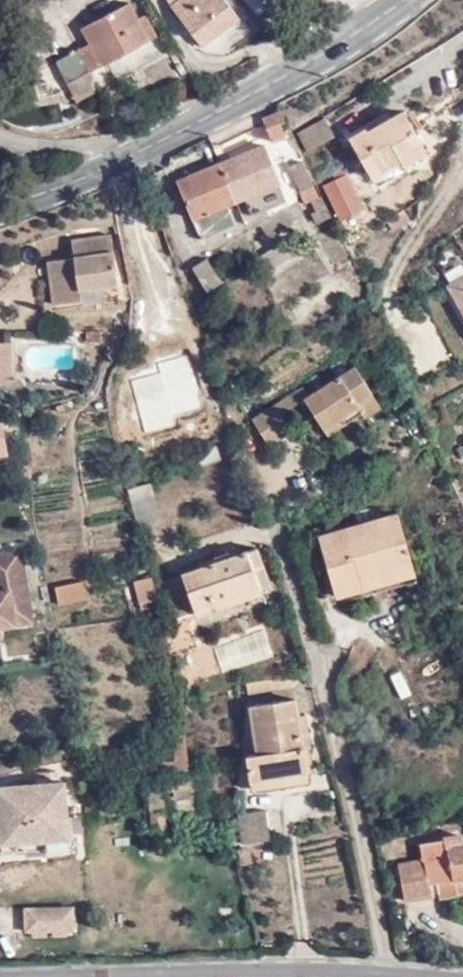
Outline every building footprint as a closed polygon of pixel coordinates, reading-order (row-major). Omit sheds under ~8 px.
[(168,2),(198,44),(233,17),(221,0),(171,0),(168,2)] [(148,40),(137,18),(129,1),(82,23),(91,41),(78,49),(88,69),(148,40)] [(137,18),(148,40),(155,36),(144,14),(137,18)] [(66,80),(88,69),(78,49),(55,60),(66,80)] [(88,69),(66,80),(75,97),(97,86),(88,69)] [(351,132),(373,175),(402,160),(403,162),(425,151),(403,109),(369,129),(366,124),(351,132)] [(275,112),(263,118),(273,140),(285,135),(275,112)] [(299,125),(305,139),(328,129),(323,117),(299,125)] [(263,140),(220,159),(236,197),(246,194),(254,215),(288,200),(263,140)] [(279,149),(291,175),(308,168),(295,141),(279,149)] [(236,197),(220,159),(176,178),(204,239),(235,226),(226,202),(236,197)] [(326,182),(340,212),(362,202),(346,170),(341,161),(329,167),(334,177),(326,182)] [(308,168),(291,175),(303,202),(310,199),(319,195),(308,168)] [(331,216),(322,194),(319,195),(310,199),(315,209),(310,211),(316,222),(331,216)] [(298,201),(284,208),(260,224),(271,239),(294,224),(292,221),(304,215),(298,201)] [(113,236),(72,242),(74,258),(48,263),(57,305),(83,300),(82,291),(120,284),(113,236)] [(205,255),(190,264),(204,289),(220,280),(205,255)] [(444,283),(462,315),(462,272),(444,283)] [(100,331),(86,331),(87,341),(100,341),(100,331)] [(0,346),(0,378),(13,378),(11,345),(0,346)] [(353,391),(369,379),(352,351),(307,381),(313,388),(307,393),(320,415),(353,391)] [(378,392),(369,379),(353,391),(359,398),(362,402),(378,392)] [(281,398),(274,388),(251,405),(267,430),(292,414),(281,398)] [(324,420),(359,398),(353,391),(320,415),(324,420)] [(8,465),(3,429),(2,427),(0,427),(0,467),(8,465)] [(136,486),(143,522),(163,516),(155,482),(136,486)] [(359,567),(413,552),(400,502),(320,525),(335,586),(362,578),(359,567)] [(24,543),(0,548),(0,636),(4,636),(1,622),(36,616),(24,543)] [(256,543),(180,570),(183,582),(165,589),(174,615),(268,581),(256,543)] [(418,570),(413,552),(359,567),(362,578),(364,585),(418,570)] [(160,577),(165,589),(183,582),(180,570),(160,577)] [(151,571),(130,576),(137,606),(158,602),(151,571)] [(55,603),(87,598),(84,578),(52,582),(55,603)] [(195,680),(274,655),(265,625),(192,648),(197,666),(191,668),(195,680)] [(290,685),(290,679),(288,673),(246,680),(246,687),(247,692),(290,685)] [(391,676),(396,700),(408,697),(403,674),(391,676)] [(314,762),(310,740),(295,743),(293,733),(300,731),(297,719),(295,712),(292,698),(250,705),(256,742),(258,750),(249,752),(253,779),(283,775),(281,769),(306,764),(314,762)] [(301,712),(295,712),(297,719),(300,731),(293,733),(295,743),(310,740),(304,711),(301,712)] [(189,768),(184,730),(170,733),(174,757),(159,759),(161,770),(185,768),(189,768)] [(308,778),(306,764),(281,769),(283,775),(253,779),(255,786),(308,778)] [(187,776),(163,779),(163,791),(188,789),(187,776)] [(68,778),(0,784),(0,788),(5,849),(50,845),(51,849),(74,847),(68,778)] [(164,814),(163,791),(163,779),(148,780),(151,813),(164,814)] [(244,812),(248,836),(273,832),(269,808),(244,812)] [(164,814),(151,813),(153,833),(157,833),(167,833),(164,814)] [(449,842),(448,836),(415,842),(417,863),(388,867),(393,900),(420,897),(419,883),(430,882),(432,895),(452,892),(449,878),(462,875),(462,839),(449,842)] [(449,878),(452,892),(462,890),(462,875),(449,878)] [(79,928),(78,902),(27,904),(28,930),(79,928)]
